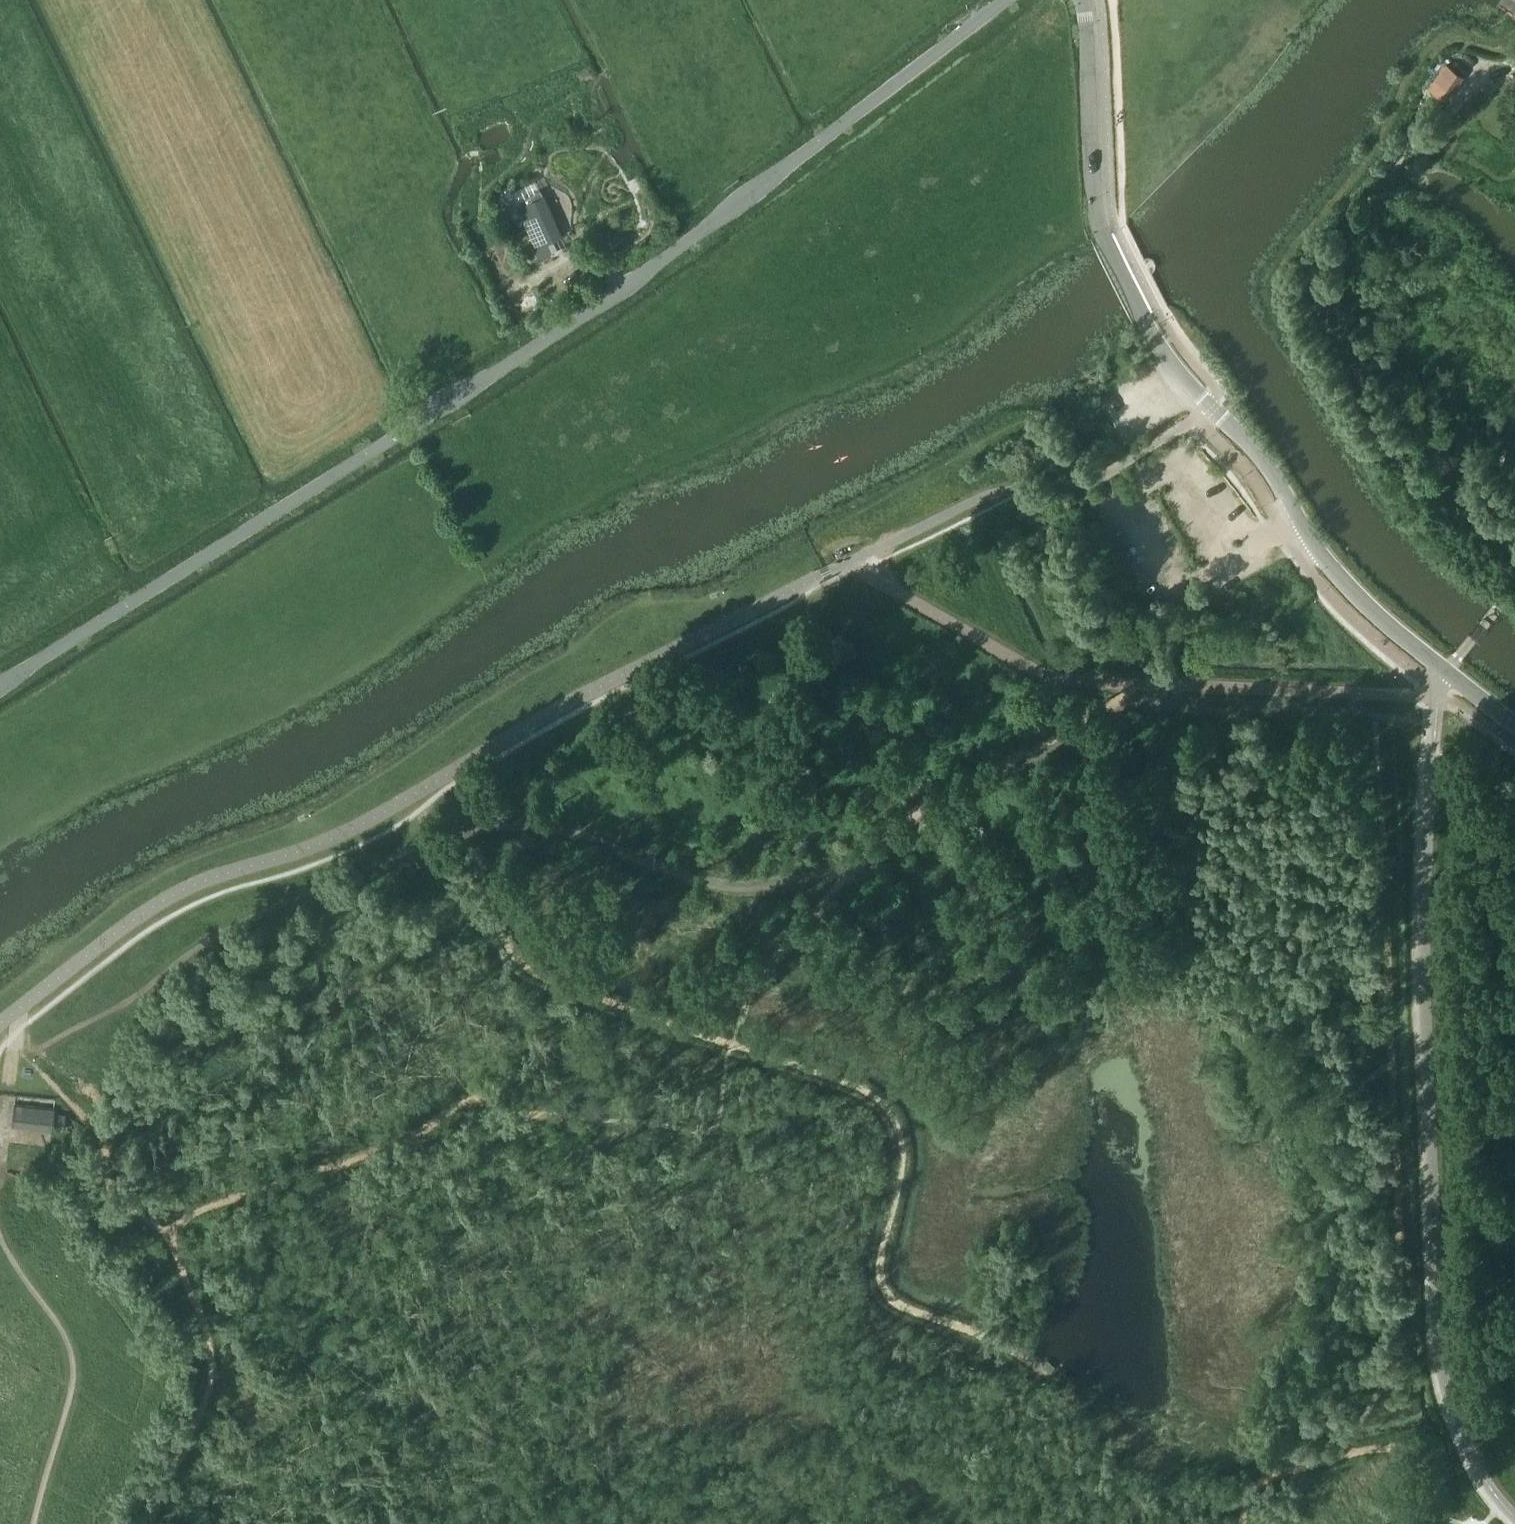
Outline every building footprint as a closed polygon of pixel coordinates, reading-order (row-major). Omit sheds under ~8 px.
[(1445,64),(1434,78),(1452,92),(1462,78),(1445,64)] [(536,180),(511,192),(518,207),(527,226),(520,229),(519,236),(526,251),(533,256),(540,253),(542,257),(554,251),(549,241),(562,235),(543,195),(536,180)] [(54,1105),(14,1101),(11,1126),(65,1131),(66,1112),(54,1111),(54,1105)] [(1054,1366),(1046,1359),(1041,1365),(1048,1372),(1054,1366)]
